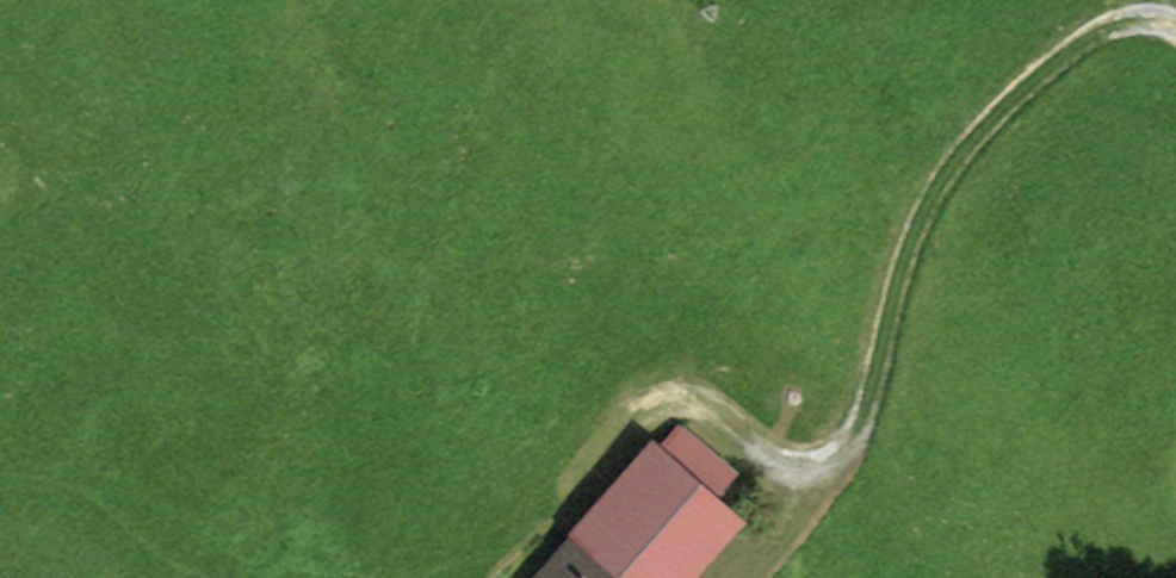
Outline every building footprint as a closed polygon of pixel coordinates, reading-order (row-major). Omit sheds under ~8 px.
[(530,577),(695,577),(746,520),(718,495),(739,471),(684,423),(663,447),(652,438),(530,577)]
